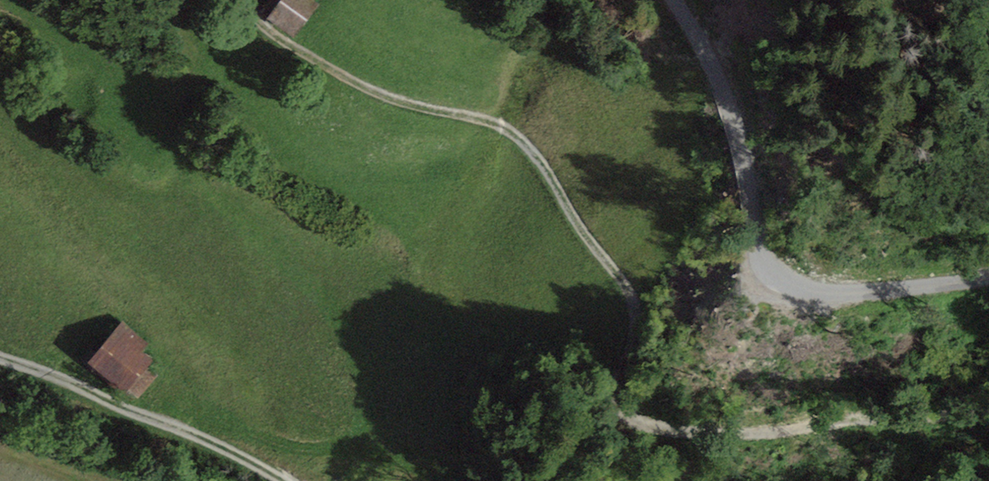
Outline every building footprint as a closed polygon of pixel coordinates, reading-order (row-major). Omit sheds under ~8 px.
[(265,7),(274,13),(270,19),(297,38),(322,4),(316,0),(270,0),(265,7)] [(97,354),(92,350),(82,362),(94,372),(97,368),(127,392),(130,389),(140,397),(159,376),(147,366),(152,360),(142,352),(149,343),(123,322),(97,354)]
